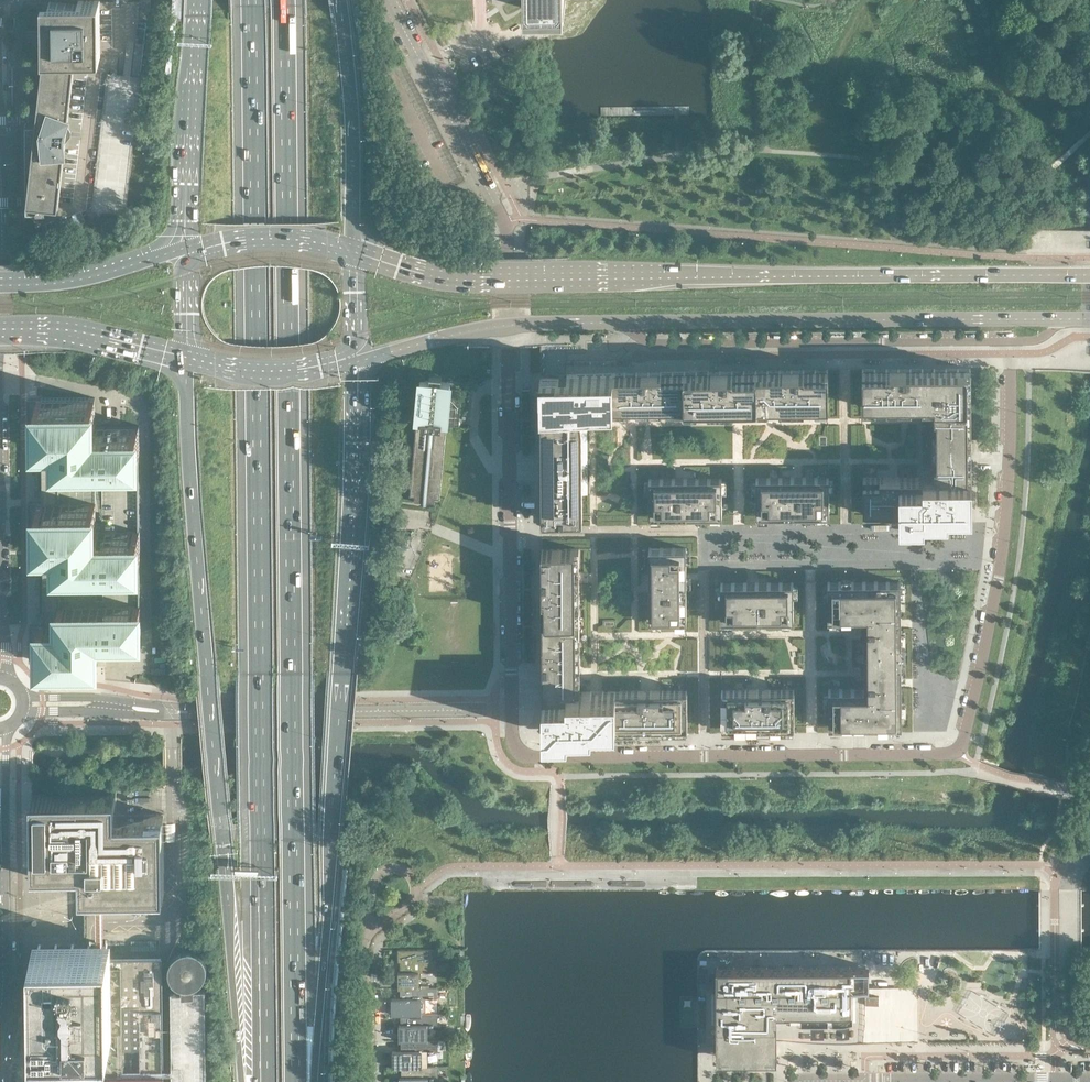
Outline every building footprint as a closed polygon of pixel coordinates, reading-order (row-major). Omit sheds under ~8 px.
[(74,102),(70,101),(75,58),(82,58),(100,57),(99,0),(88,0),(78,0),(42,1),(43,58),(43,60),(36,123),(25,123),(26,211),(46,211),(46,210),(58,207),(63,166),(67,166),(65,145),(66,136),(71,136),(71,131),(67,131),(68,121),(74,102)] [(150,0),(141,0),(141,8),(139,8),(139,17),(148,17),(148,9),(150,9),(150,0)] [(525,0),(523,0),(523,1),(525,1),(525,8),(564,8),(564,1),(565,1),(565,0),(525,0)] [(862,369),(862,407),(933,405),(934,475),(863,476),(863,488),(863,513),(948,513),(948,508),(971,508),(970,368),(862,369)] [(828,406),(828,369),(568,371),(540,371),(540,376),(541,516),(568,515),(578,515),(578,479),(581,479),(580,426),(579,425),(579,411),(578,411),(578,408),(626,408),(625,403),(636,403),(635,407),(734,407),(733,402),(742,402),(743,407),(828,406)] [(440,497),(446,425),(449,425),(449,422),(454,423),(454,418),(459,418),(461,396),(456,396),(457,388),(450,388),(450,380),(420,378),(419,385),(417,385),(414,415),(422,416),(421,422),(416,421),(409,494),(414,495),(414,499),(421,500),(421,503),(427,503),(427,501),(434,501),(435,497),(440,497)] [(140,556),(140,528),(139,528),(138,454),(139,453),(139,425),(134,425),(134,424),(95,424),(95,397),(90,397),(41,397),(41,398),(27,398),(27,435),(42,435),(42,500),(28,501),(28,538),(43,538),(44,623),(29,624),(29,660),(44,660),(44,661),(93,661),(93,660),(97,660),(97,633),(136,633),(136,632),(141,632),(140,603),(139,556),(140,556)] [(756,489),(756,514),(829,513),(829,488),(829,476),(756,476),(756,489)] [(721,477),(649,478),(649,489),(649,515),(722,514),(722,489),(721,477)] [(579,549),(579,547),(541,548),(542,680),(580,680),(580,678),(576,678),(576,668),(580,668),(580,666),(579,666),(579,656),(580,656),(580,654),(575,654),(575,644),(575,620),(579,620),(579,619),(575,619),(575,609),(579,609),(579,607),(575,607),(575,585),(579,585),(579,583),(579,573),(579,571),(575,571),(575,560),(574,560),(574,549),(579,549)] [(649,547),(649,549),(649,620),(686,619),(686,547),(649,547)] [(900,580),(827,581),(827,618),(862,618),(864,687),(828,688),(828,725),(901,725),(900,580)] [(793,581),(720,582),(720,619),(793,619),(793,581)] [(686,689),(542,690),(543,728),(687,726),(686,689)] [(794,689),(721,689),(721,726),(794,726),(794,689)] [(165,889),(164,836),(164,813),(116,814),(116,790),(32,791),(33,867),(64,867),(64,868),(64,869),(65,869),(65,870),(66,871),(67,871),(68,872),(69,872),(70,872),(71,871),(72,871),(73,870),(73,869),(74,869),(74,868),(74,867),(81,867),(81,890),(96,890),(102,890),(165,889)] [(165,1071),(164,953),(113,954),(113,938),(103,938),(103,931),(102,890),(96,890),(96,931),(96,938),(35,939),(35,1033),(35,1077),(25,1078),(25,1081),(165,1081),(165,1071)] [(207,986),(195,986),(195,983),(198,982),(200,980),(201,979),(202,978),(203,977),(204,975),(205,974),(205,973),(206,972),(206,971),(206,970),(207,969),(207,968),(207,966),(207,964),(207,962),(206,962),(206,961),(206,959),(205,958),(205,957),(204,957),(203,955),(202,954),(200,952),(198,951),(196,950),(194,949),(192,949),(190,948),(187,949),(185,949),(184,949),(182,950),(180,951),(179,952),(178,953),(176,954),(175,956),(174,958),(173,959),(173,960),(172,962),(172,963),(172,965),(172,966),(172,968),(172,969),(172,971),(173,972),(173,974),(174,974),(175,976),(176,977),(177,979),(178,980),(180,981),(181,982),(182,982),(183,983),(183,987),(172,987),(174,1081),(208,1081),(207,986)] [(437,971),(436,960),(427,960),(426,949),(398,949),(398,961),(402,961),(402,971),(398,971),(398,987),(402,987),(419,987),(419,971),(437,971)] [(777,1059),(777,1042),(776,1038),(783,1038),(792,1039),(802,1040),(812,1041),(822,1042),(834,1042),(846,1042),(893,1042),(893,988),(850,988),(850,968),(716,969),(717,988),(706,988),(706,1042),(714,1042),(714,1049),(716,1049),(716,1059),(751,1059),(777,1059)] [(421,1013),(421,998),(437,998),(437,986),(419,987),(402,987),(403,997),(391,997),(392,1014),(403,1014),(403,1013),(421,1013)] [(420,1039),(420,1024),(437,1024),(437,1013),(421,1013),(403,1013),(403,1014),(403,1024),(399,1024),(399,1040),(403,1040),(420,1039)] [(422,1066),(422,1050),(437,1050),(437,1039),(420,1039),(403,1040),(403,1050),(392,1050),(392,1067),(403,1067),(403,1066),(422,1066)] [(428,1077),(438,1077),(438,1066),(403,1066),(403,1067),(403,1077),(399,1077),(399,1081),(428,1081),(428,1077)]
